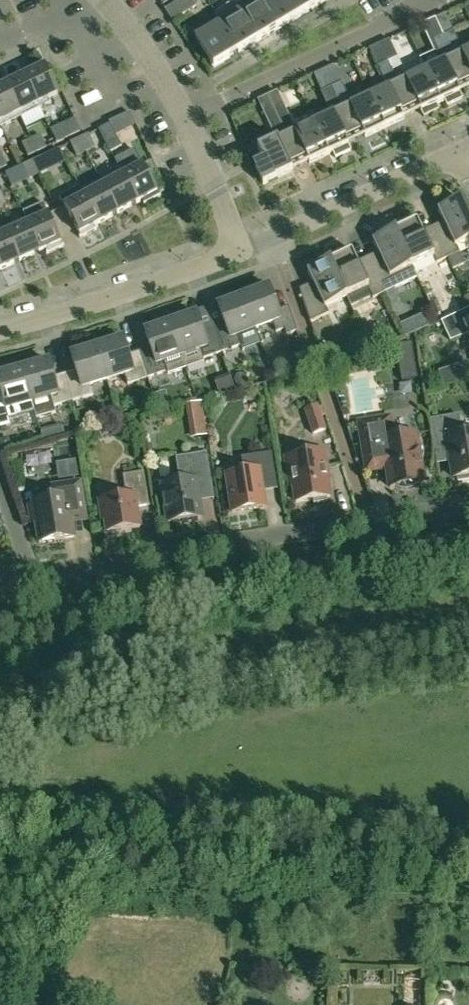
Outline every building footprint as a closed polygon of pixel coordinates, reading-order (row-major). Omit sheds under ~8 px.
[(166,10),(173,20),(196,6),(192,0),(182,0),(166,10)] [(215,12),(219,18),(239,52),(259,41),(238,6),(235,0),(215,12)] [(278,29),(261,0),(249,0),(238,6),(259,41),(278,29)] [(298,18),(288,0),(261,0),(278,29),(298,18)] [(318,6),(314,0),(288,0),(298,18),(318,6)] [(214,68),(239,52),(219,18),(193,33),(214,68)] [(426,70),(441,102),(444,100),(447,105),(463,98),(457,86),(465,82),(444,36),(436,18),(423,24),(435,52),(440,63),(426,70)] [(463,52),(454,31),(444,36),(465,82),(468,80),(468,50),(463,52)] [(398,57),(388,61),(392,71),(402,66),(398,57)] [(24,75),(40,108),(50,103),(48,98),(58,94),(43,63),(45,62),(45,61),(27,69),(29,73),(24,75)] [(388,87),(370,96),(385,128),(404,119),(401,112),(410,108),(398,83),(392,71),(388,61),(378,66),(388,87)] [(437,103),(441,102),(426,70),(398,83),(410,108),(418,104),(424,116),(439,109),(437,103)] [(21,117),(40,108),(24,75),(5,84),(21,117)] [(342,109),(354,135),(362,131),(365,137),(385,128),(370,96),(352,104),(342,83),(331,87),(336,97),(341,109),(342,109)] [(21,117),(5,84),(0,87),(0,124),(1,127),(21,117)] [(286,108),(276,113),(298,161),(307,157),(310,163),(329,154),(314,122),(296,130),(286,108)] [(346,138),(354,135),(342,109),(341,109),(314,122),(329,154),(333,152),(336,158),(351,150),(346,138)] [(290,165),(298,161),(276,113),(266,117),(276,140),(258,148),(265,164),(255,168),(263,185),(293,171),(290,165)] [(65,123),(71,136),(80,132),(74,119),(65,123)] [(110,152),(122,146),(110,124),(99,130),(110,152)] [(80,138),(86,151),(95,147),(89,134),(80,138)] [(31,139),(37,152),(46,148),(40,135),(31,139)] [(77,156),(86,151),(80,138),(71,143),(77,156)] [(28,156),(37,152),(31,139),(22,143),(28,156)] [(158,192),(143,164),(138,156),(118,166),(120,170),(138,203),(142,200),(144,204),(161,195),(160,194),(159,194),(158,192)] [(41,157),(33,161),(39,174),(47,170),(41,157)] [(39,174),(33,161),(23,165),(29,179),(39,174)] [(119,213),(138,203),(120,170),(101,181),(119,213)] [(100,223),(119,213),(101,181),(82,191),(100,223)] [(95,225),(100,223),(82,191),(80,186),(60,197),(81,236),(79,237),(80,238),(97,229),(95,225)] [(458,253),(459,252),(456,246),(468,240),(468,216),(461,199),(438,210),(448,230),(437,235),(448,258),(453,269),(463,264),(458,253)] [(26,218),(41,252),(45,250),(47,253),(65,246),(64,244),(62,245),(48,214),(43,202),(23,211),(26,218)] [(21,261),(41,252),(26,218),(6,227),(21,261)] [(448,258),(437,235),(427,240),(417,220),(395,230),(412,266),(433,257),(436,263),(448,258)] [(21,261),(6,227),(0,230),(0,267),(1,269),(21,261)] [(417,277),(412,266),(395,230),(373,241),(382,261),(372,265),(385,293),(417,277)] [(385,293),(372,265),(362,270),(352,250),(330,261),(347,297),(352,308),(385,293)] [(326,307),(347,297),(330,261),(308,271),(317,291),(303,298),(311,322),(329,313),(326,307)] [(244,297),(256,329),(273,322),(276,332),(284,329),(287,335),(297,331),(289,306),(278,310),(269,287),(244,297)] [(239,335),(256,329),(244,297),(218,307),(224,322),(213,326),(222,352),(243,345),(239,335)] [(442,321),(451,340),(468,333),(468,308),(442,321)] [(213,326),(202,330),(197,314),(171,323),(186,367),(204,361),(203,359),(222,352),(213,326)] [(168,373),(186,367),(171,323),(145,332),(150,347),(139,351),(148,377),(167,371),(168,373)] [(139,351),(128,355),(123,339),(97,347),(107,380),(125,374),(128,384),(148,377),(139,351)] [(90,385),(107,380),(97,347),(71,355),(76,371),(65,374),(73,401),(93,395),(90,385)] [(307,361),(295,365),(298,375),(310,371),(307,361)] [(65,374),(54,377),(49,362),(24,369),(23,365),(22,365),(35,412),(37,418),(57,413),(55,406),(73,401),(65,374)] [(35,412),(22,365),(7,369),(8,373),(0,375),(0,388),(3,398),(0,399),(0,427),(1,428),(11,426),(9,419),(17,417),(17,416),(35,412)] [(318,406),(305,410),(313,434),(326,429),(318,406)] [(462,429),(459,415),(430,419),(434,446),(448,444),(454,477),(458,477),(458,481),(468,479),(468,434),(463,435),(462,429)] [(358,422),(363,451),(366,472),(387,469),(390,487),(395,487),(396,487),(401,489),(405,490),(410,489),(414,487),(418,484),(419,483),(424,482),(421,463),(422,462),(424,458),(424,453),(423,448),(421,444),(418,440),(417,439),(416,434),(394,438),(390,417),(358,422)] [(0,439),(0,448),(0,450),(10,447),(7,437),(0,439)] [(289,457),(296,502),(313,499),(314,503),(328,501),(327,497),(330,497),(325,467),(327,467),(325,451),(289,457)] [(226,475),(232,512),(266,507),(263,487),(277,484),(272,452),(241,457),(244,472),(226,475)] [(207,453),(183,456),(185,470),(178,470),(180,482),(162,485),(168,522),(202,517),(197,486),(211,483),(207,453)] [(99,501),(102,519),(105,521),(107,532),(109,532),(113,534),(120,533),(123,530),(140,527),(137,507),(149,505),(144,471),(123,475),(127,496),(99,501)] [(75,537),(72,522),(86,520),(80,482),(52,486),(54,498),(33,501),(33,506),(29,506),(32,523),(36,522),(39,543),(75,537)]
